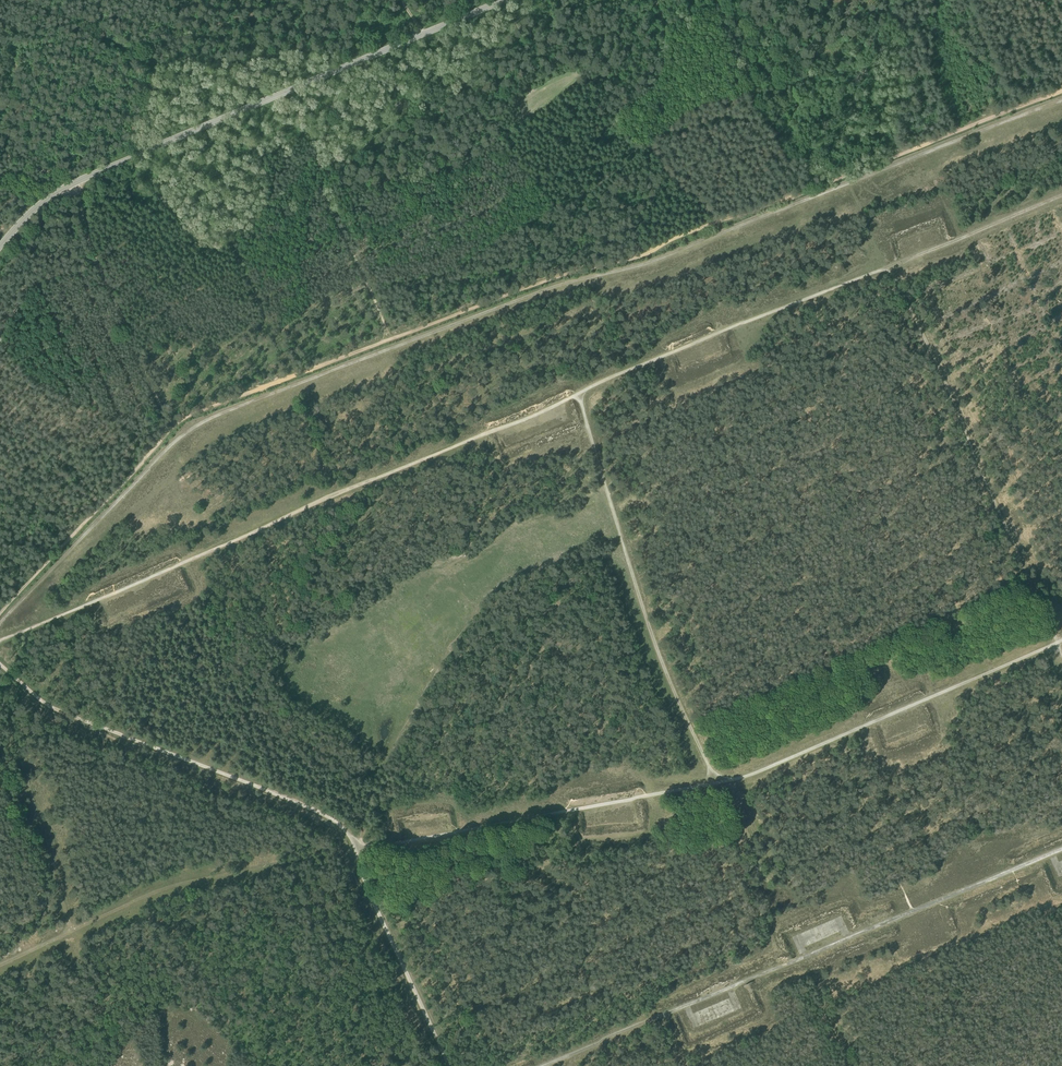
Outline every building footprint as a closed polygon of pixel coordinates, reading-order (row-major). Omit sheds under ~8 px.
[(396,107),(400,114),(406,110),(402,103),(396,107)]
